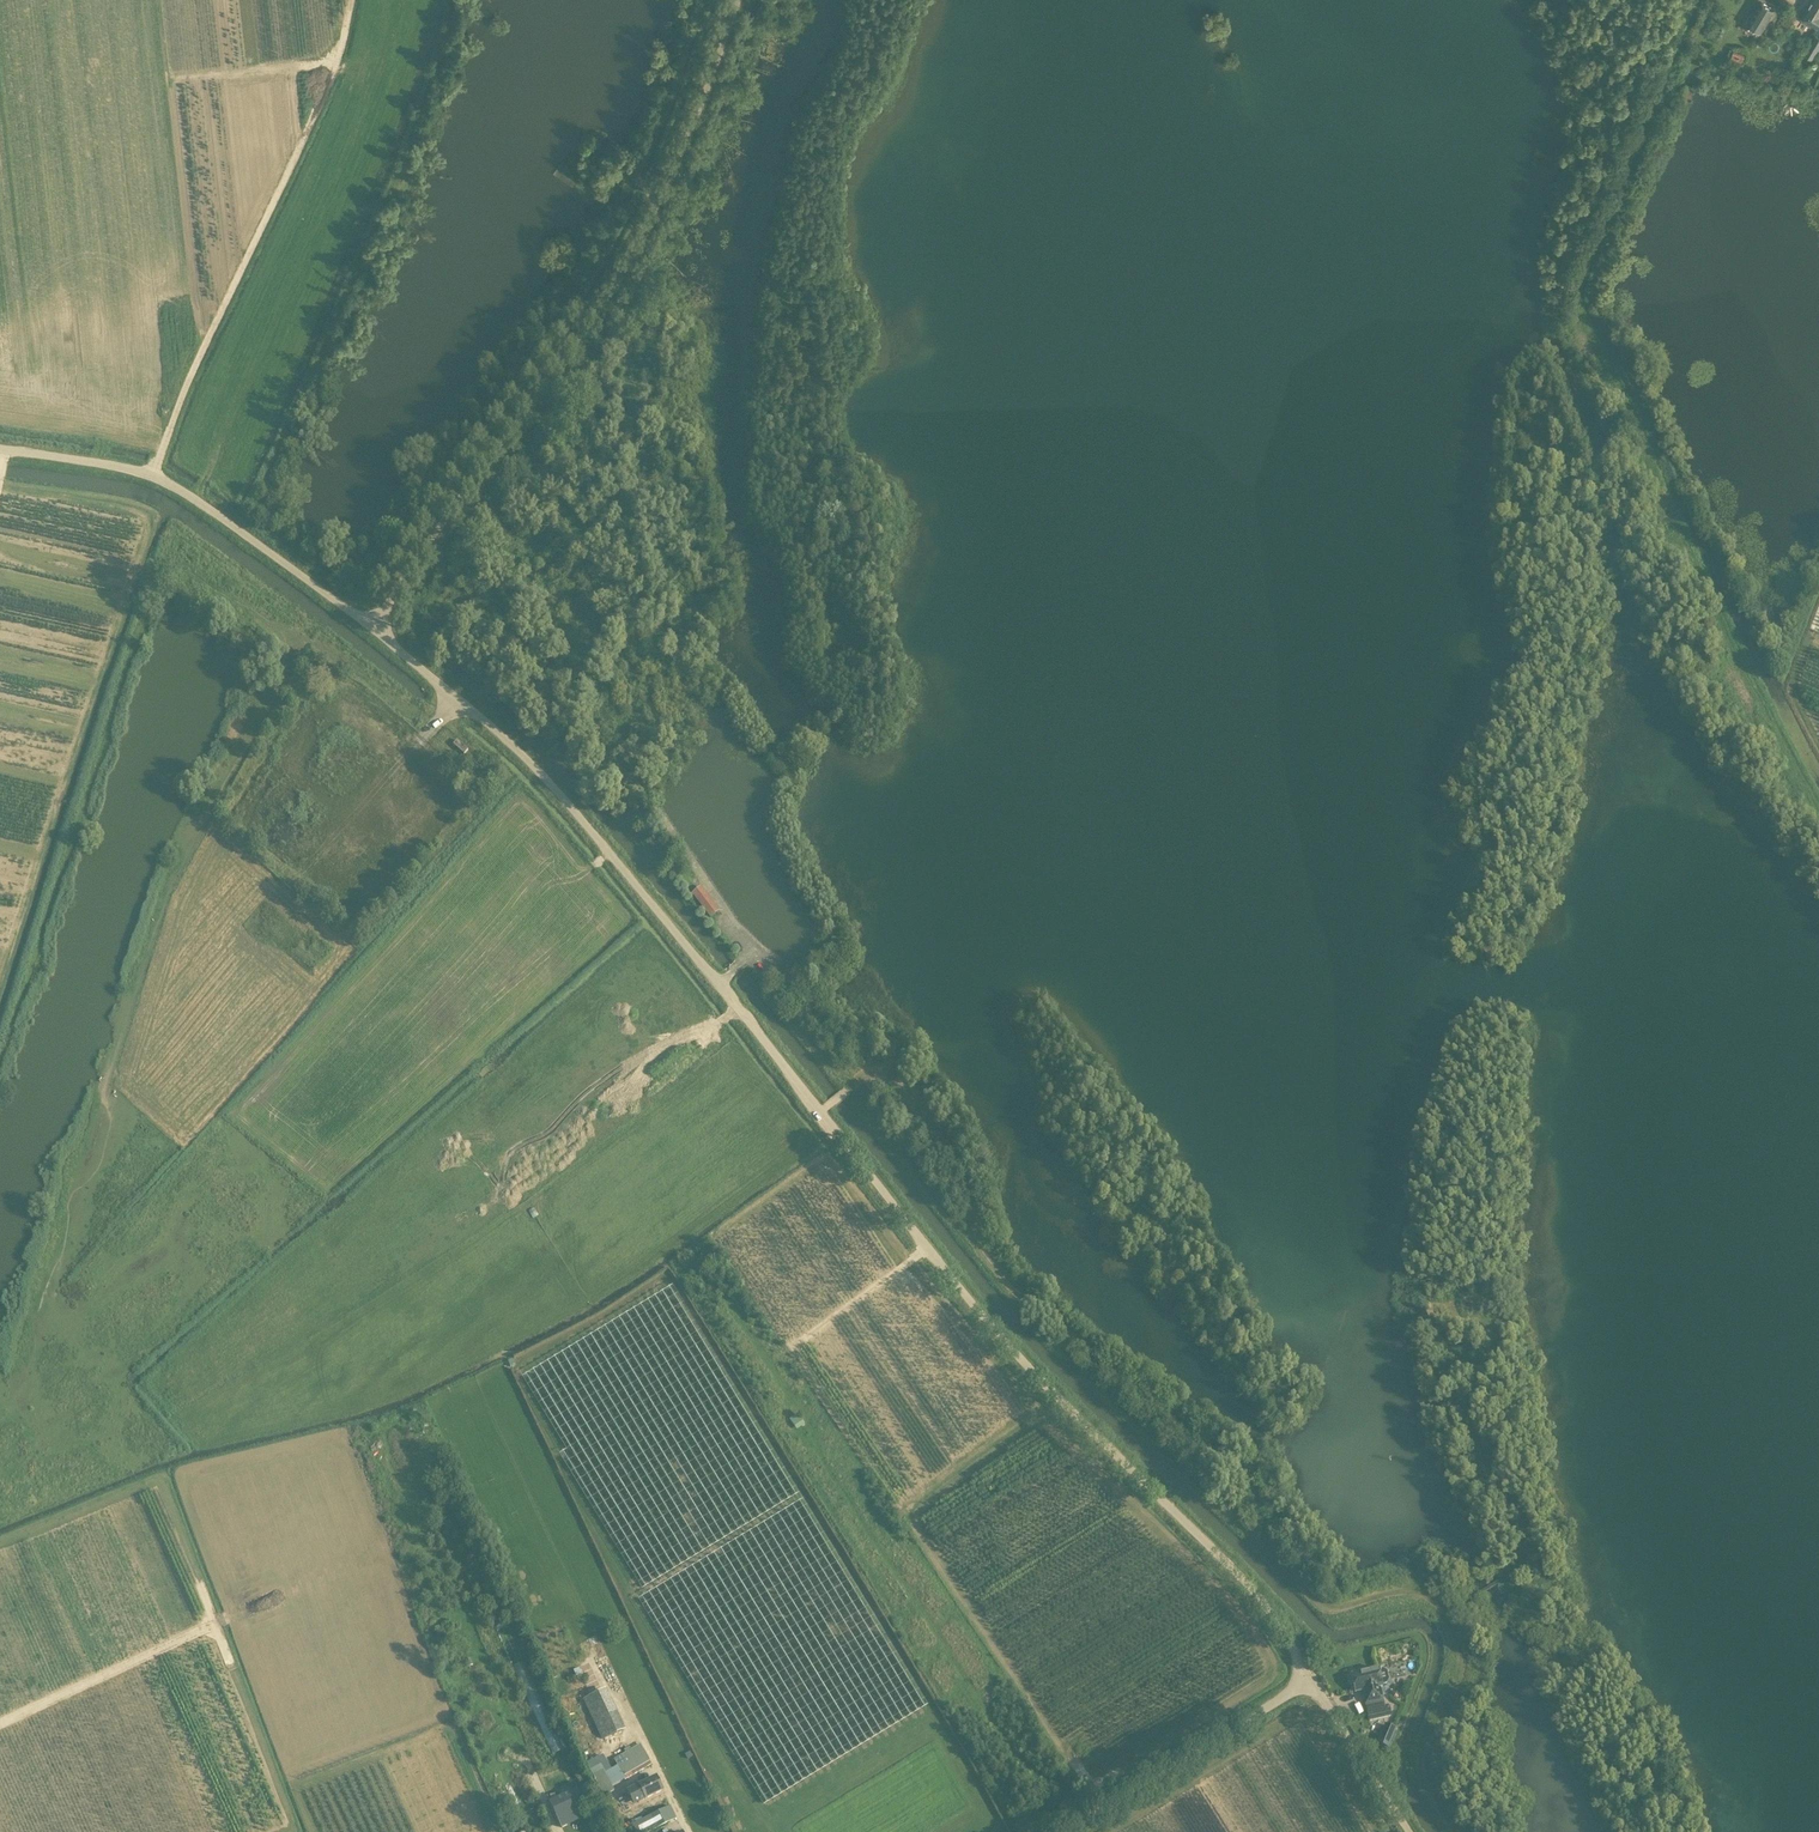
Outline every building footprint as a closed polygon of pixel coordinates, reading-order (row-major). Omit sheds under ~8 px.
[(1763,0),(1762,0),(1750,20),(1762,27),(1775,7),(1763,0)] [(1802,17),(1818,28),(1818,26),(1818,0),(1812,0),(1802,17)] [(1790,28),(1798,11),(1788,6),(1779,26),(1781,27),(1780,29),(1783,30),(1785,26),(1790,28)] [(1818,59),(1818,57),(1818,54),(1817,53),(1818,50),(1818,35),(1815,33),(1803,52),(1814,59),(1815,57),(1818,59)] [(351,58),(361,61),(364,50),(354,47),(351,58)] [(1734,50),(1730,58),(1742,62),(1745,54),(1734,50)] [(468,751),(464,747),(457,741),(453,746),(464,755),(468,751)] [(700,886),(691,893),(710,918),(719,911),(700,886)] [(789,1418),(796,1429),(804,1424),(797,1413),(789,1418)] [(1407,1662),(1398,1660),(1396,1667),(1405,1669),(1407,1662)] [(1352,1674),(1352,1675),(1355,1692),(1364,1690),(1368,1703),(1371,1720),(1391,1715),(1389,1708),(1385,1709),(1383,1700),(1380,1687),(1382,1686),(1382,1685),(1386,1684),(1388,1679),(1387,1671),(1382,1669),(1378,1670),(1378,1669),(1375,1669),(1352,1674)] [(597,1722),(605,1739),(622,1732),(614,1715),(607,1701),(596,1706),(602,1720),(597,1722)] [(1377,1743),(1386,1747),(1395,1728),(1386,1724),(1377,1743)] [(604,1798),(614,1791),(612,1788),(626,1780),(652,1765),(643,1749),(640,1745),(631,1750),(629,1747),(624,1750),(626,1753),(615,1760),(618,1766),(612,1770),(603,1755),(586,1764),(604,1798)] [(578,1784),(588,1779),(578,1757),(568,1762),(578,1784)] [(319,1769),(322,1775),(343,1766),(340,1760),(319,1769)] [(656,1778),(628,1792),(632,1801),(637,1799),(639,1803),(663,1791),(656,1778)] [(550,1802),(556,1816),(562,1828),(589,1815),(577,1789),(559,1798),(550,1802)] [(636,1831),(653,1831),(677,1820),(670,1807),(633,1825),(636,1831)]
